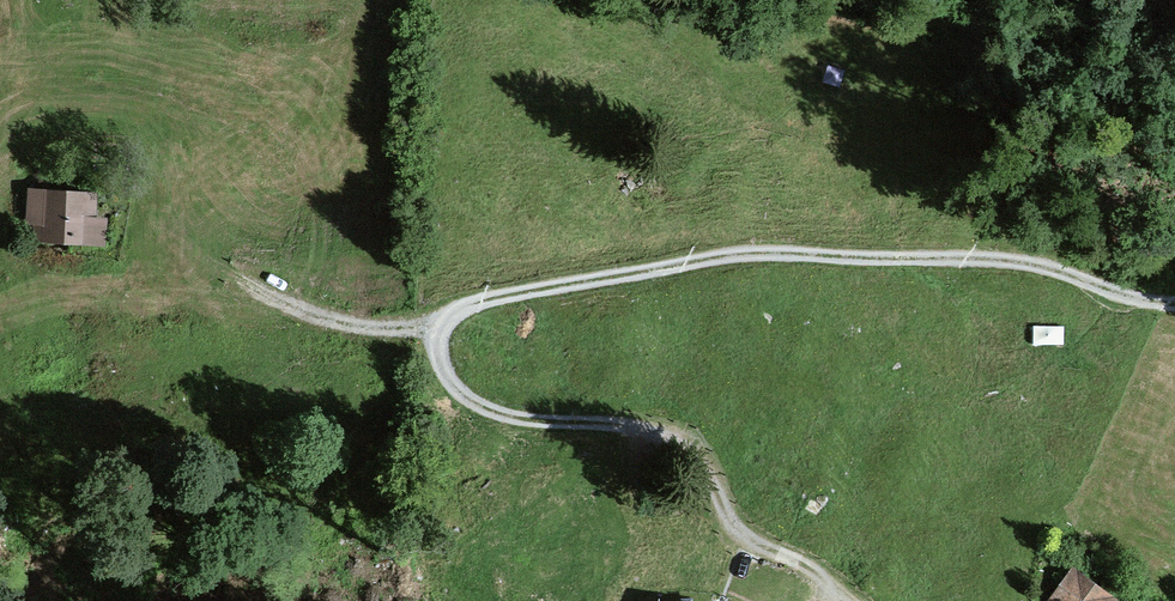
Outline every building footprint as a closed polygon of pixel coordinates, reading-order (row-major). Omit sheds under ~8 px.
[(41,204),(42,241),(105,237),(104,224),(93,224),(91,200),(41,204)] [(1055,600),(1103,600),(1073,579),(1054,600),(1055,600)]
